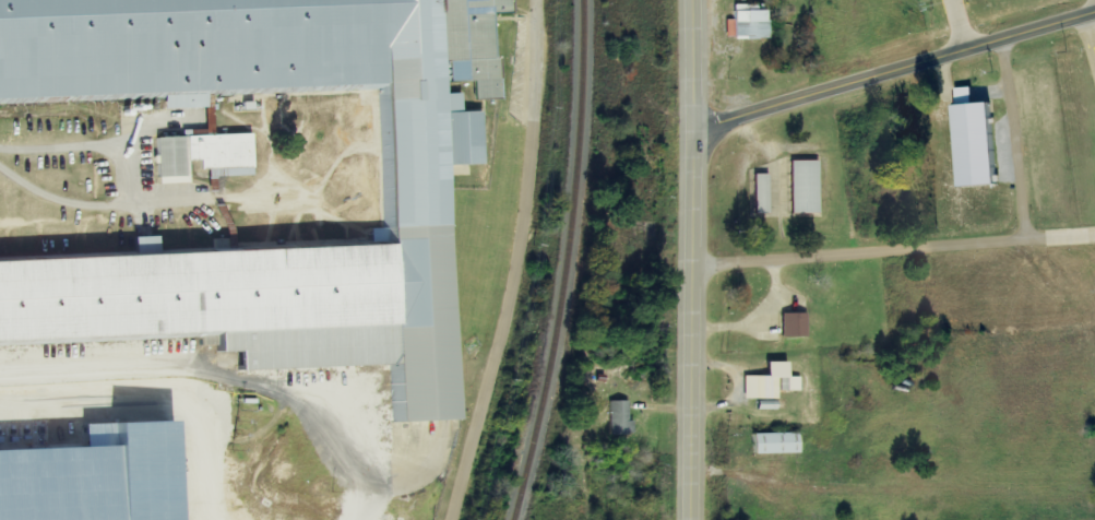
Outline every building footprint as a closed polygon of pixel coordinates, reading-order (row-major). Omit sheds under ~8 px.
[(770,38),(769,10),(760,10),(759,4),(736,5),(736,19),(728,19),(729,39),(770,38)] [(964,187),(1002,185),(998,103),(975,104),(974,88),(959,89),(964,187)] [(821,160),(793,161),(793,214),(821,213),(821,160)] [(757,214),(771,214),(771,174),(756,174),(757,214)] [(784,314),(785,338),(809,337),(808,313),(784,314)] [(803,391),(803,377),(792,377),(792,362),(771,363),(771,376),(747,377),(747,400),(781,399),(780,391),(803,391)] [(636,420),(632,420),(631,401),(612,402),(613,435),(637,434),(636,420)] [(803,433),(758,434),(758,455),(803,454),(803,433)]
